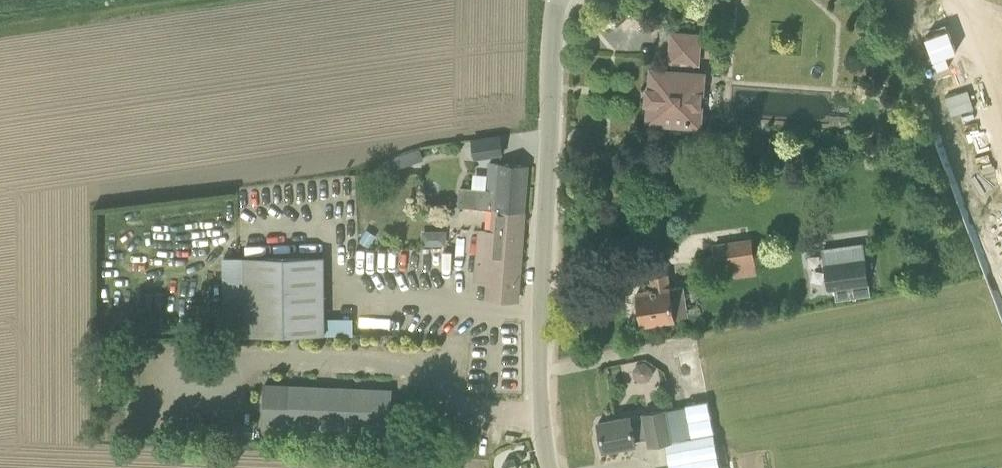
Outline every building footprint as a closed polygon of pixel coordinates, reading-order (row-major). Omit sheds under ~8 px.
[(648,88),(647,99),(647,102),(652,102),(651,119),(698,123),(702,75),(694,74),(695,62),(698,63),(700,35),(673,33),(671,60),(673,61),(672,73),(654,71),(653,88),(648,88)] [(473,138),(475,156),(503,153),(501,135),(473,138)] [(397,168),(424,158),(420,148),(393,158),(397,168)] [(525,211),(529,165),(490,162),(488,189),(460,186),(459,206),(478,208),(495,209),(525,211)] [(518,300),(525,211),(495,209),(493,231),(481,230),(476,282),(489,283),(489,284),(491,284),(491,283),(501,283),(500,299),(518,300)] [(714,243),(717,269),(757,262),(753,238),(714,243)] [(863,244),(824,249),(829,289),(836,288),(838,298),(870,293),(863,244)] [(325,256),(246,257),(246,336),(326,334),(325,256)] [(642,320),(642,323),(675,318),(670,287),(670,288),(668,274),(652,276),(654,290),(638,292),(640,307),(636,307),(638,320),(642,320)] [(632,363),(636,380),(653,376),(649,360),(632,363)] [(390,430),(392,389),(266,384),(264,425),(390,430)] [(708,399),(686,403),(686,406),(692,437),(666,442),(671,467),(721,467),(708,399)] [(651,445),(666,442),(692,437),(686,406),(665,410),(645,413),(645,414),(631,417),(631,416),(599,422),(604,449),(636,443),(635,439),(649,437),(651,445)] [(255,428),(230,427),(230,439),(254,440),(255,428)] [(504,464),(503,465),(503,466),(504,467),(519,467),(516,457),(515,457),(515,458),(507,460),(506,460),(506,461),(504,464)]
